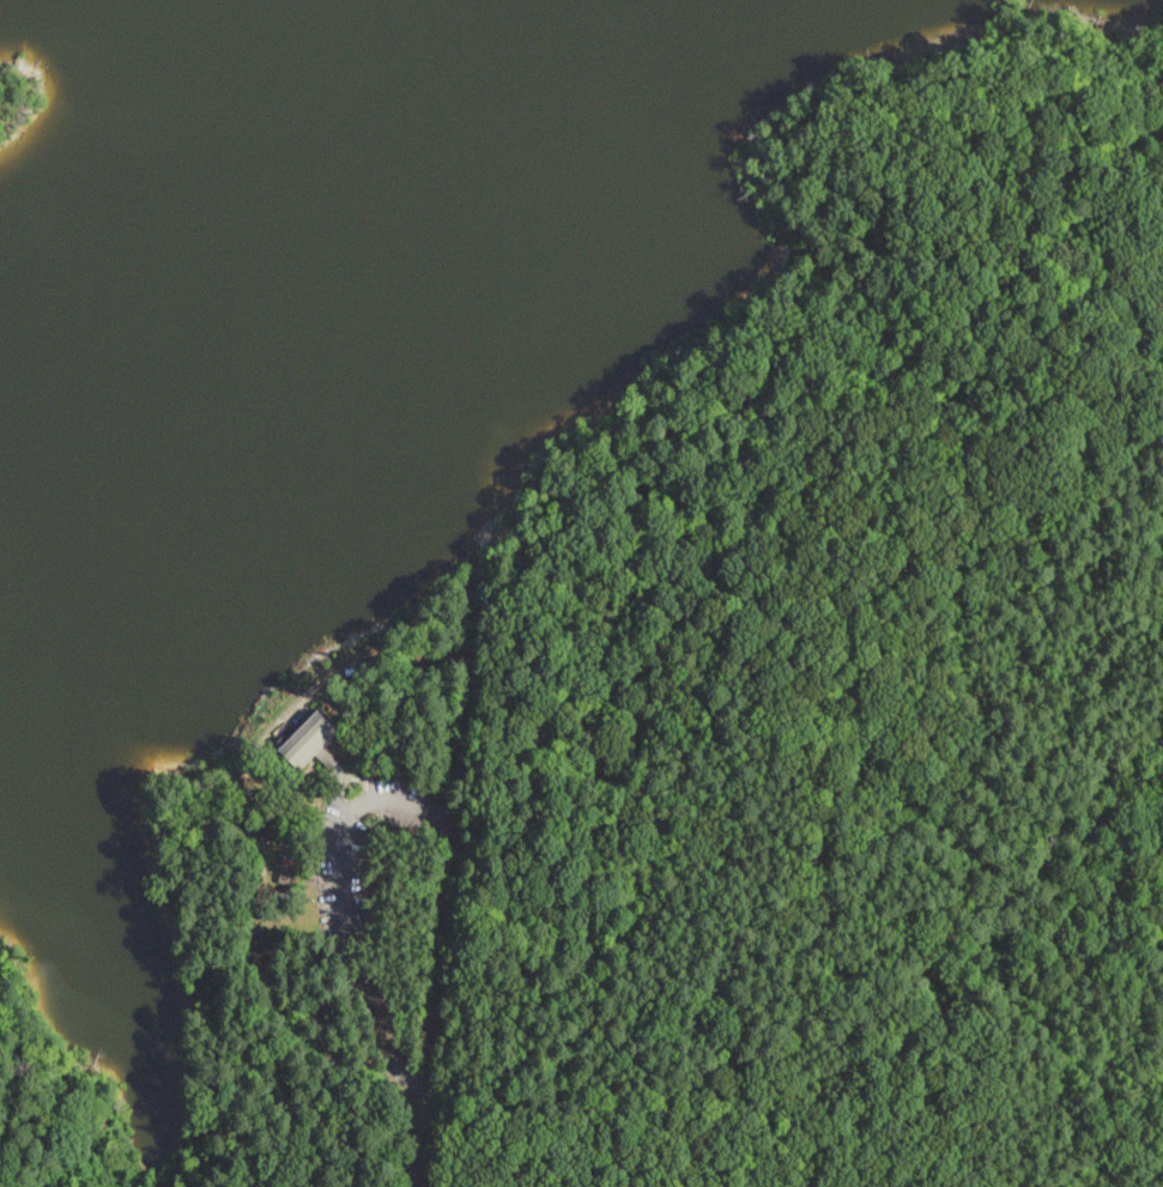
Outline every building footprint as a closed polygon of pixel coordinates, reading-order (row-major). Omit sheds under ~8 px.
[(277,753),(296,773),(340,729),(321,709),(277,753)]
